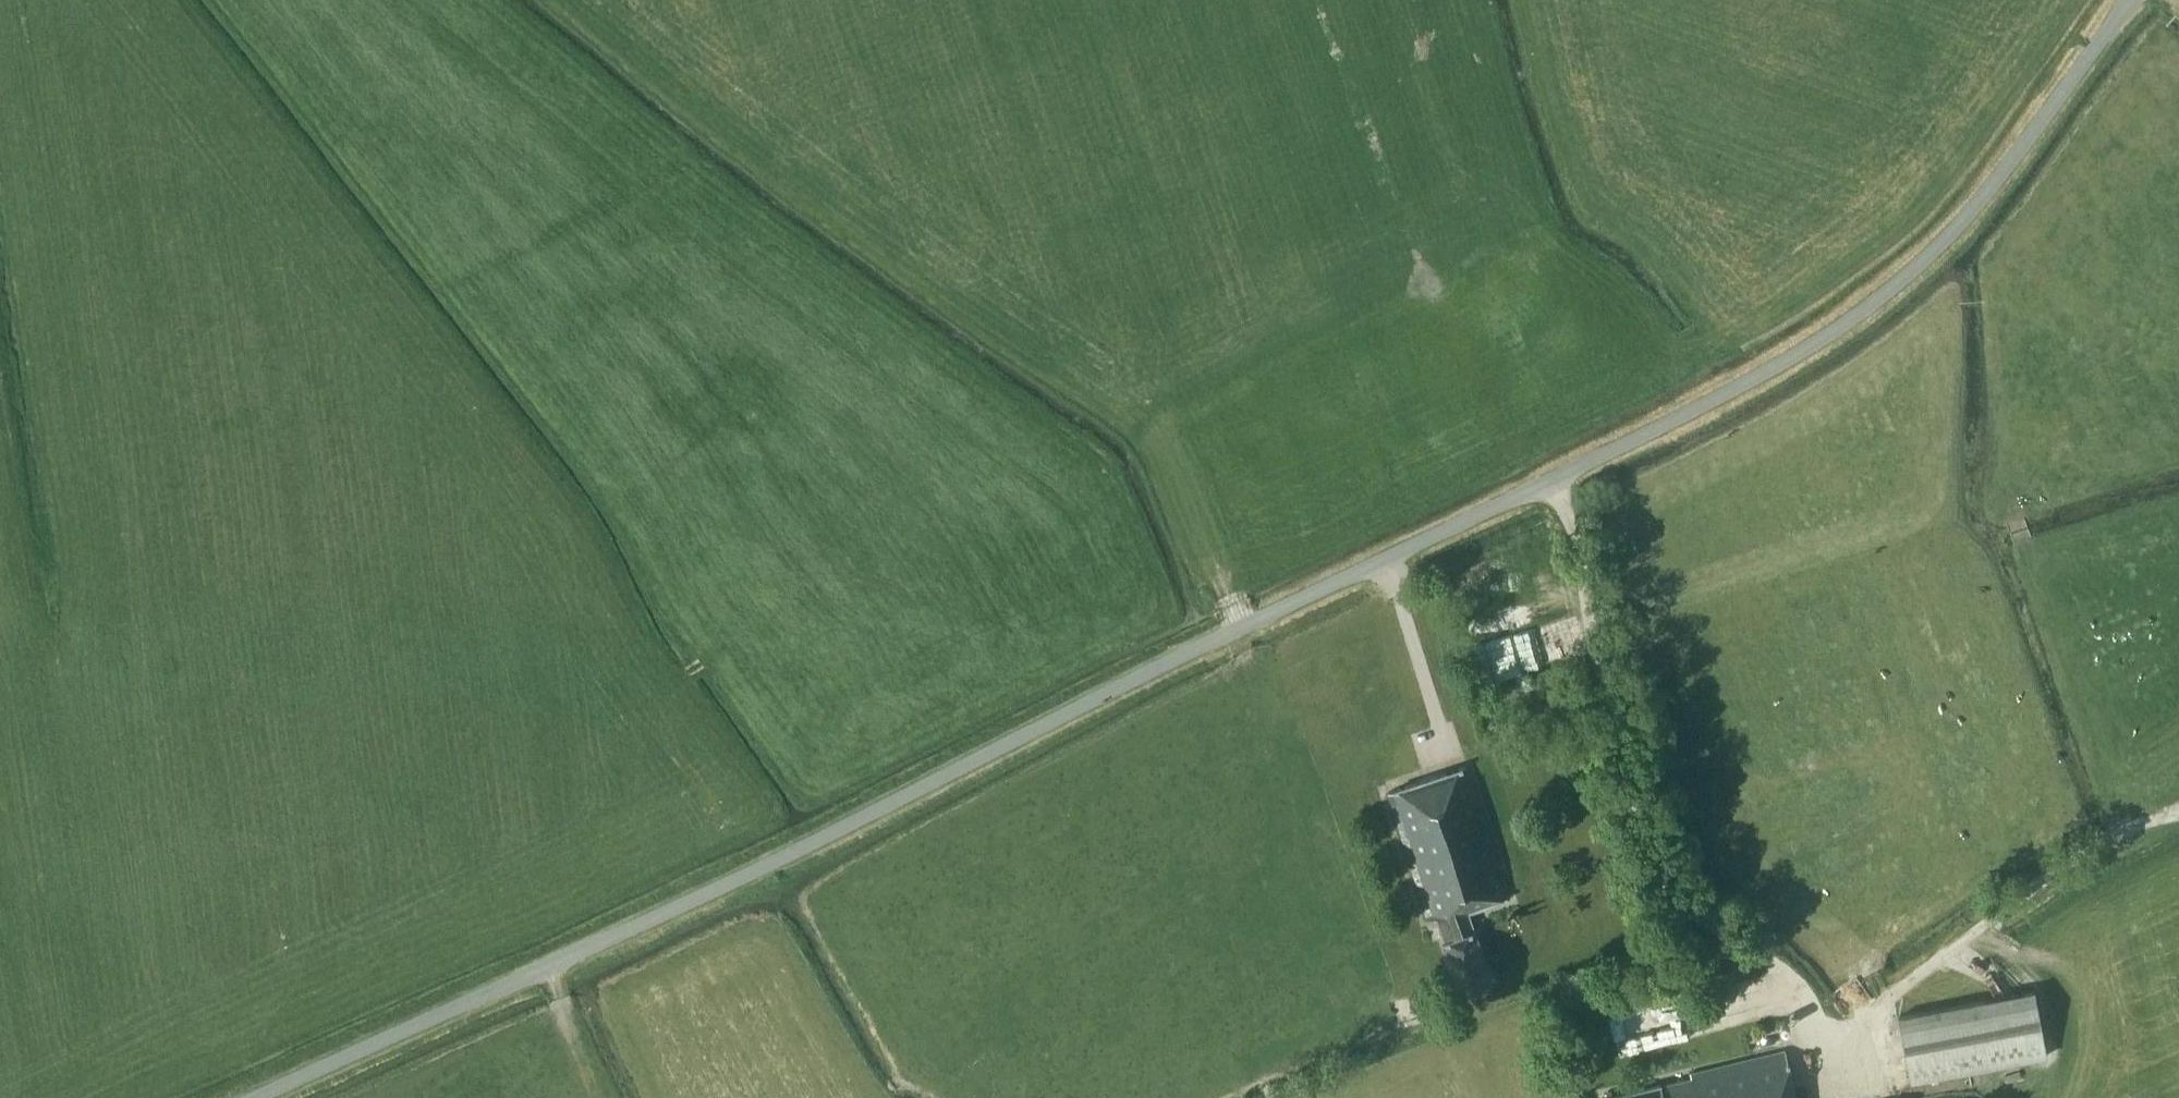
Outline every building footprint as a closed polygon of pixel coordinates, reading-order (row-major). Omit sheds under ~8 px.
[(1494,865),(1500,863),(1468,765),(1386,792),(1427,919),(1439,916),(1446,938),(1442,939),(1459,990),(1492,980),(1470,914),(1512,900),(1504,875),(1498,876),(1494,865)] [(2033,988),(1898,1014),(1911,1081),(2046,1055),(2033,988)] [(1785,1049),(1691,1071),(1691,1075),(1697,1097),(1795,1097),(1785,1049)] [(1691,1075),(1605,1093),(1606,1097),(1697,1097),(1691,1075)]
